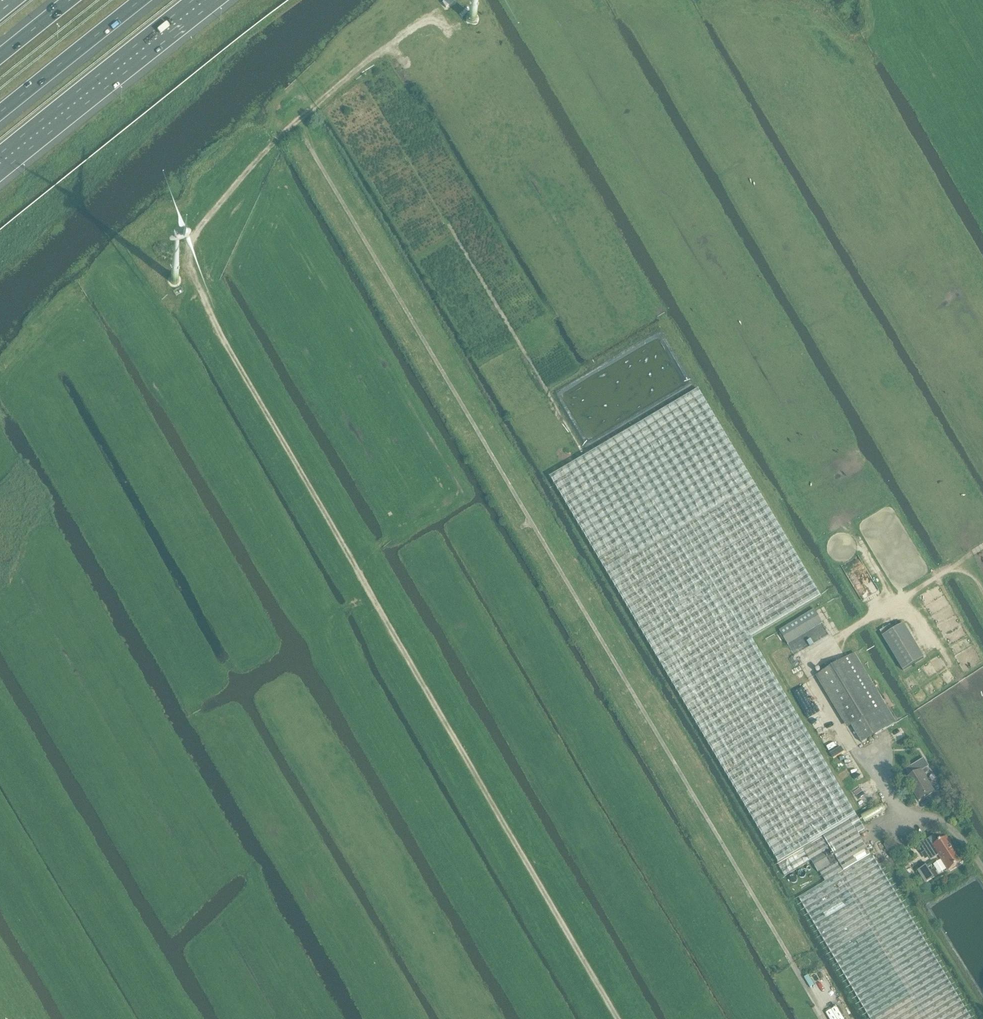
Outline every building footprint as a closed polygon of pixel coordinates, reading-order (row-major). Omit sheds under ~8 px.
[(442,4),(445,9),(453,3),(451,0),(447,0),(442,4)] [(465,18),(465,20),(466,23),(467,24),(469,26),(471,26),(473,26),(475,26),(477,24),(478,23),(478,21),(478,19),(478,17),(477,15),(475,14),(473,13),(471,13),(469,13),(468,15),(466,16),(465,18)] [(168,280),(167,282),(168,284),(169,286),(171,287),(173,288),(175,288),(177,287),(179,286),(180,284),(181,282),(181,279),(180,277),(178,276),(176,275),(174,274),(172,275),(170,276),(169,278),(168,280)] [(788,644),(823,624),(815,610),(780,631),(788,644)] [(924,659),(904,625),(882,638),(903,672),(924,659)] [(862,743),(895,723),(853,653),(820,674),(862,743)] [(802,686),(794,691),(797,697),(805,691),(802,686)] [(841,748),(830,754),(833,759),(844,752),(841,748)] [(919,800),(934,791),(922,770),(928,766),(924,758),(906,769),(910,776),(906,779),(919,800)] [(865,785),(852,792),(858,801),(871,793),(865,785)] [(830,850),(811,861),(818,873),(837,861),(843,872),(870,856),(868,851),(857,835),(850,823),(824,838),(830,850)] [(926,841),(921,844),(930,859),(931,861),(940,855),(949,870),(962,862),(961,861),(947,839),(939,844),(934,836),(931,838),(926,841)] [(899,849),(893,840),(884,845),(891,855),(899,849)] [(925,866),(919,870),(927,883),(934,879),(925,866)] [(837,1006),(826,1013),(829,1018),(845,1018),(837,1006)]
